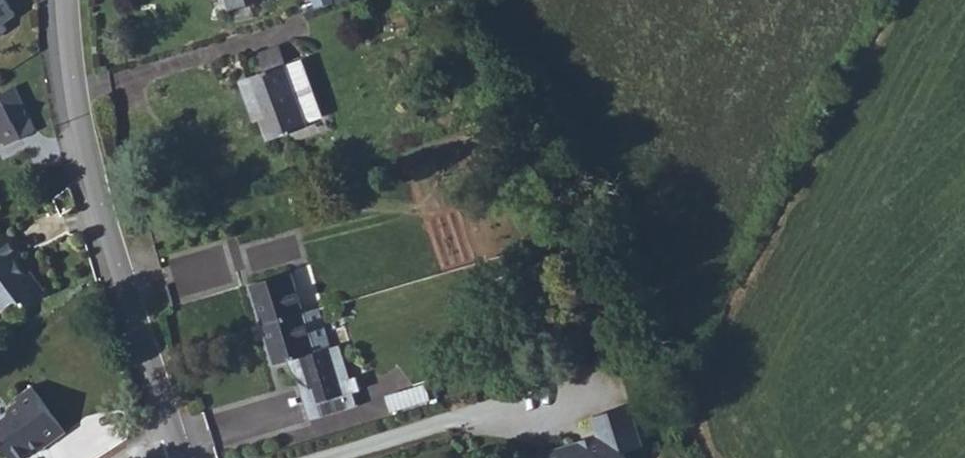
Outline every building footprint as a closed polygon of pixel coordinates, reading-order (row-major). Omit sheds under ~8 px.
[(0,37),(16,26),(12,20),(24,12),(16,0),(0,0),(0,37)] [(301,52),(245,68),(266,137),(305,125),(301,113),(317,108),(301,52)] [(10,145),(12,150),(28,143),(21,126),(36,120),(33,115),(24,93),(9,100),(12,106),(0,112),(0,149),(10,145)] [(12,243),(0,251),(0,308),(10,322),(26,310),(32,318),(53,303),(38,283),(35,285),(25,271),(29,268),(12,243)] [(250,284),(262,324),(303,312),(291,272),(250,284)] [(316,309),(303,312),(314,353),(327,349),(316,309)] [(314,353),(303,312),(262,324),(275,365),(287,361),(288,363),(289,368),(291,373),(294,377),(298,381),(301,385),(306,387),(309,390),(312,402),(339,394),(327,349),(314,353)] [(356,389),(352,376),(339,380),(343,393),(356,389)] [(393,408),(431,399),(428,384),(389,393),(393,408)] [(39,385),(23,395),(26,399),(11,408),(14,413),(0,423),(0,435),(16,457),(23,457),(37,448),(47,442),(49,445),(71,431),(39,385)] [(624,411),(587,423),(593,444),(573,451),(572,448),(539,457),(621,457),(620,455),(636,451),(624,411)] [(40,452),(49,445),(47,442),(37,448),(40,452)]
